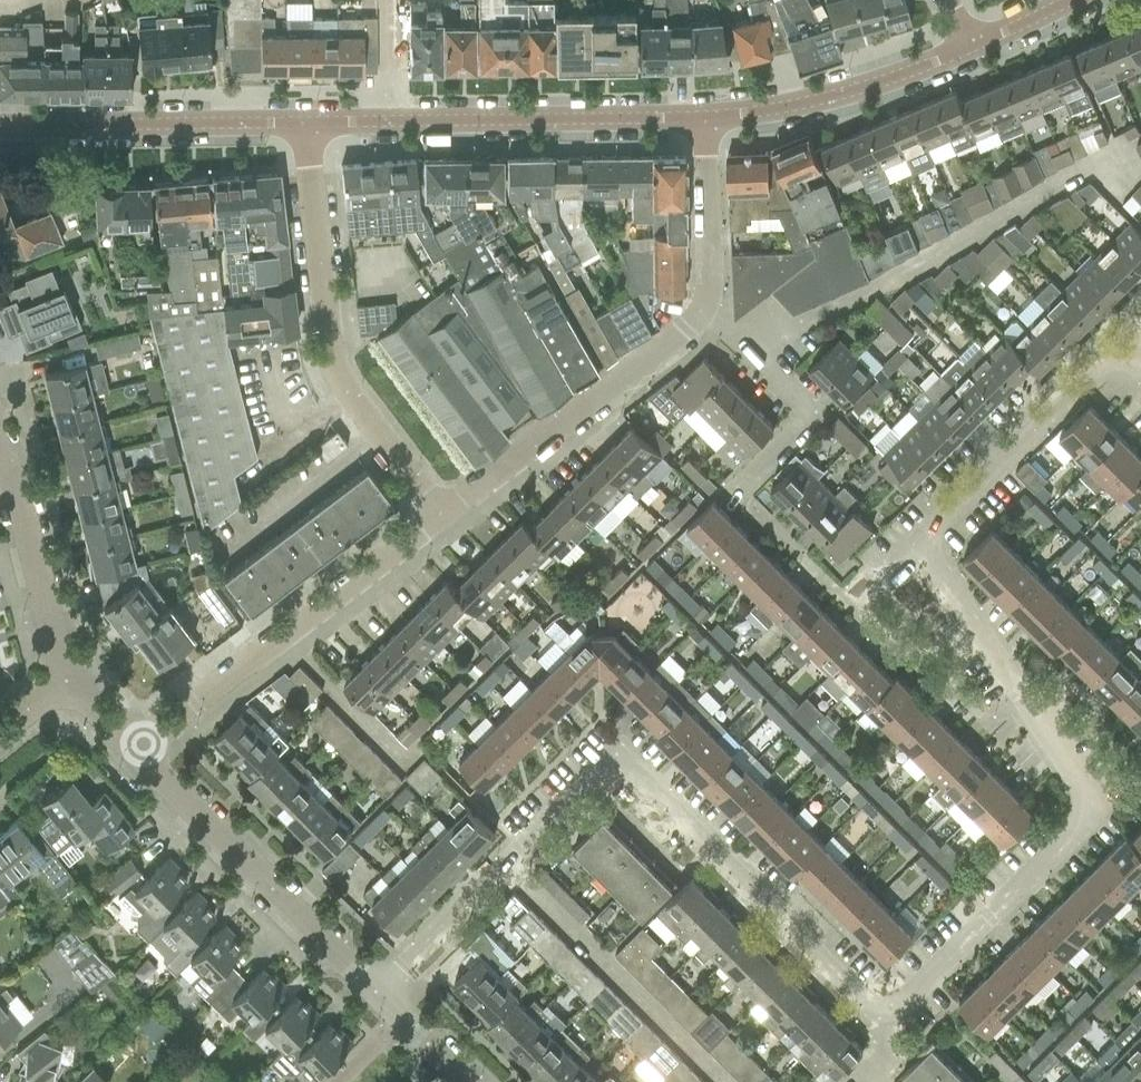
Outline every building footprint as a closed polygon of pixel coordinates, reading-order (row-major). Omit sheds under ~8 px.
[(137,14),(140,43),(141,65),(146,65),(149,67),(156,67),(158,64),(183,62),(177,0),(154,0),(155,13),(137,14)] [(183,62),(194,61),(198,63),(204,63),(207,60),(210,59),(208,36),(222,35),(220,7),(193,10),(192,0),(177,0),(183,62)] [(285,35),(274,35),(274,17),(259,17),(259,0),(224,0),(227,46),(260,46),(260,72),(285,72),(285,35)] [(527,1),(526,1),(503,1),(503,0),(477,0),(478,70),(481,70),(481,68),(498,65),(507,65),(524,68),(524,69),(527,69),(527,1)] [(664,8),(664,23),(684,22),(687,22),(686,0),(666,0),(664,8)] [(731,23),(735,40),(740,61),(769,54),(764,33),(770,31),(769,25),(765,9),(763,0),(747,0),(747,1),(752,18),(731,23)] [(765,9),(770,31),(764,33),(769,54),(790,49),(795,66),(797,70),(819,63),(806,26),(792,0),(780,0),(794,28),(784,32),(772,0),(763,0),(765,9)] [(806,26),(819,63),(841,56),(834,36),(828,18),(820,3),(811,8),(807,0),(792,0),(806,26)] [(852,0),(828,0),(824,1),(834,36),(850,32),(850,35),(861,32),(852,0)] [(861,32),(871,29),(870,26),(880,23),(884,22),(885,22),(879,0),(852,0),(861,32)] [(885,22),(887,29),(890,28),(910,22),(904,0),(879,0),(885,22)] [(444,24),(445,69),(474,69),(473,1),(472,1),(459,1),(459,24),(444,24)] [(548,1),(527,1),(527,69),(553,69),(553,68),(553,14),(553,1),(548,1)] [(286,35),(285,35),(285,72),(312,71),(312,18),(312,2),(286,2),(286,35)] [(409,2),(409,3),(410,70),(440,70),(440,2),(409,2)] [(651,23),(637,23),(638,45),(638,56),(638,67),(661,67),(660,23),(664,23),(664,8),(656,8),(651,8),(651,23)] [(565,14),(553,14),(553,68),(566,68),(589,68),(600,68),(634,67),(633,45),(633,12),(565,14)] [(43,46),(43,57),(44,95),(82,94),(82,58),(77,58),(77,13),(64,13),(64,37),(60,37),(60,46),(43,46)] [(362,18),(337,18),(337,71),(345,71),(345,77),(361,77),(363,77),(363,72),(363,71),(362,45),(376,45),(376,17),(362,18)] [(337,18),(312,18),(312,71),(337,71),(337,18)] [(687,22),(684,22),(685,66),(694,66),(728,63),(726,42),(722,42),(720,20),(690,22),(687,22)] [(684,22),(660,23),(661,67),(685,66),(684,22)] [(0,27),(0,95),(44,95),(43,57),(43,46),(41,23),(24,23),(24,27),(0,27)] [(1122,32),(1138,69),(1140,68),(1140,24),(1122,32)] [(82,52),(82,58),(82,94),(105,94),(105,26),(94,26),(94,52),(82,52)] [(119,26),(105,26),(105,94),(130,94),(130,52),(119,52),(119,26)] [(1122,32),(1100,41),(1116,79),(1138,69),(1122,32)] [(1116,79),(1100,41),(1077,51),(1098,101),(1121,91),(1116,79)] [(1071,53),(1048,63),(1064,101),(1070,113),(1092,103),(1075,62),(1071,53)] [(1048,63),(1026,72),(1042,110),(1064,101),(1048,63)] [(1026,72),(1004,82),(1023,129),(1025,133),(1047,124),(1042,110),(1026,72)] [(1004,82),(982,91),(997,129),(1001,138),(1023,129),(1004,82)] [(956,90),(934,100),(949,138),(955,151),(977,142),(976,138),(961,100),(956,90)] [(982,91),(961,100),(976,138),(997,129),(982,91)] [(934,100),(911,110),(927,147),(949,138),(934,100)] [(911,110),(889,119),(905,157),(910,170),(933,160),(927,147),(911,110)] [(889,119),(867,128),(883,166),(905,157),(889,119)] [(1123,130),(1128,139),(1140,132),(1134,123),(1123,130)] [(867,128),(844,138),(860,176),(883,166),(867,128)] [(1093,132),(1098,145),(1108,141),(1102,128),(1093,132)] [(1078,130),(1055,140),(1060,153),(1065,164),(1074,160),(1074,158),(1087,152),(1078,130)] [(769,189),(763,189),(767,288),(795,287),(795,301),(816,300),(816,294),(823,293),(823,284),(817,284),(813,187),(796,188),(795,175),(807,174),(823,167),(810,135),(795,142),(795,149),(775,150),(775,157),(768,157),(769,182),(768,182),(769,189)] [(860,176),(844,138),(822,147),(838,185),(860,176)] [(1047,145),(1033,151),(1035,156),(1044,176),(1057,170),(1057,168),(1052,156),(1047,145)] [(768,151),(728,153),(729,183),(768,182),(769,182),(768,151)] [(1060,153),(1052,156),(1057,168),(1065,164),(1060,153)] [(616,156),(581,157),(582,194),(616,193),(616,156)] [(616,156),(616,193),(630,193),(630,216),(648,216),(649,216),(651,216),(651,203),(649,203),(649,156),(616,156)] [(652,232),(652,234),(652,250),(652,291),(685,291),(684,199),(684,156),(649,156),(649,203),(651,203),(651,216),(649,216),(652,232)] [(1035,156),(1013,165),(1013,166),(1014,168),(1023,190),(1044,178),(1045,178),(1044,176),(1035,156)] [(551,157),(526,158),(526,189),(527,194),(529,203),(531,214),(533,218),(539,217),(539,214),(549,214),(550,223),(551,225),(541,231),(550,246),(557,257),(564,270),(580,261),(555,218),(552,194),(551,157)] [(582,214),(582,194),(581,157),(551,157),(552,194),(555,218),(580,261),(598,251),(582,224),(587,222),(582,214)] [(423,159),(423,160),(424,180),(424,198),(446,197),(446,212),(453,224),(462,239),(475,231),(464,210),(464,197),(463,158),(461,158),(423,159)] [(466,158),(463,158),(464,197),(464,210),(475,231),(498,270),(501,269),(514,262),(510,256),(513,254),(500,231),(515,222),(500,197),(502,197),(502,179),(501,159),(501,158),(499,158),(495,158),(485,165),(481,158),(471,163),(469,159),(466,159),(466,158)] [(510,158),(507,158),(507,159),(507,179),(507,194),(520,214),(522,219),(527,216),(525,212),(522,205),(522,204),(529,203),(527,194),(526,189),(526,158),(510,158)] [(414,159),(388,162),(391,199),(395,230),(414,228),(432,261),(444,255),(442,252),(417,205),(416,205),(414,160),(414,159)] [(388,162),(341,166),(344,197),(348,234),(395,230),(391,199),(388,162)] [(1014,168),(992,177),(994,181),(1003,202),(1023,190),(1014,168)] [(273,173),(237,176),(250,291),(290,286),(287,252),(283,212),(279,179),(279,177),(274,172),(273,173)] [(234,177),(211,179),(211,180),(214,219),(220,219),(228,293),(219,294),(220,297),(220,304),(251,300),(250,291),(237,176),(234,177)] [(207,179),(181,182),(186,247),(200,246),(197,222),(209,221),(207,179)] [(983,182),(971,187),(976,200),(975,201),(980,213),(993,208),(1003,202),(994,181),(984,185),(983,184),(983,182)] [(181,182),(153,184),(154,185),(160,254),(170,289),(172,301),(194,299),(191,259),(190,257),(186,247),(181,182)] [(1090,182),(1077,190),(1086,199),(1090,204),(1101,193),(1090,182)] [(149,185),(121,186),(123,227),(137,226),(137,239),(149,239),(149,226),(149,185)] [(95,187),(95,188),(97,235),(97,241),(110,240),(110,227),(123,227),(121,186),(95,187)] [(971,187),(961,191),(967,204),(972,217),(980,213),(975,201),(976,200),(971,187)] [(1139,188),(1133,194),(1140,202),(1140,190),(1139,188)] [(1077,189),(1070,196),(1079,206),(1086,199),(1077,190),(1077,189)] [(1079,206),(1070,196),(1068,194),(1046,207),(1070,231),(1087,214),(1079,206)] [(962,196),(950,201),(951,203),(960,226),(972,219),(962,196)] [(1,232),(9,252),(23,255),(60,240),(49,211),(11,226),(0,199),(0,233),(1,232)] [(829,202),(821,205),(826,218),(834,214),(829,202)] [(937,206),(927,210),(939,237),(949,233),(951,231),(953,230),(960,226),(951,203),(940,208),(938,208),(937,206)] [(908,222),(907,222),(918,250),(920,250),(919,248),(933,242),(932,240),(939,237),(927,210),(919,214),(920,217),(908,222)] [(834,214),(826,218),(831,230),(840,227),(834,214)] [(1033,215),(1026,222),(1036,232),(1043,225),(1033,215)] [(894,228),(884,232),(888,242),(891,249),(897,262),(906,258),(906,257),(907,256),(907,255),(918,250),(907,222),(894,228)] [(1036,232),(1026,222),(1019,229),(1029,239),(1036,232)] [(1113,241),(1140,269),(1140,234),(1130,223),(1113,241)] [(92,224),(79,230),(83,241),(97,235),(92,224)] [(1015,225),(1004,232),(1023,251),(1032,242),(1029,239),(1019,229),(1018,228),(1015,225)] [(475,231),(462,239),(442,252),(444,255),(457,276),(464,290),(498,270),(475,231)] [(994,237),(984,247),(1004,267),(1014,257),(994,237)] [(845,240),(832,246),(833,247),(838,260),(843,272),(844,275),(858,270),(845,240)] [(1095,258),(1125,287),(1140,270),(1140,269),(1113,241),(1095,258)] [(607,242),(601,245),(606,253),(612,250),(607,242)] [(888,242),(860,254),(863,262),(870,279),(890,267),(888,265),(897,262),(891,249),(888,242)] [(550,246),(541,251),(547,263),(565,295),(605,365),(617,357),(616,355),(615,354),(594,317),(593,315),(577,287),(575,289),(564,270),(557,257),(550,246)] [(833,247),(824,251),(830,263),(838,260),(833,247)] [(961,256),(960,258),(980,279),(981,280),(986,285),(1004,267),(984,247),(978,253),(974,248),(961,256)] [(652,250),(622,250),(623,253),(626,263),(629,274),(639,292),(652,291),(652,250)] [(216,257),(191,259),(194,299),(195,299),(196,310),(221,307),(220,304),(220,297),(219,294),(216,257)] [(1095,258),(1079,274),(1108,303),(1125,287),(1095,258)] [(838,260),(830,263),(835,275),(843,272),(838,260)] [(514,262),(501,269),(524,309),(536,330),(571,390),(572,389),(570,386),(597,370),(586,351),(576,333),(562,309),(537,264),(520,274),(514,262)] [(626,263),(614,269),(629,297),(629,298),(639,292),(629,274),(626,263)] [(948,265),(940,273),(950,283),(958,275),(948,265)] [(17,332),(25,328),(28,335),(44,328),(49,340),(51,339),(81,327),(74,310),(71,311),(62,288),(59,289),(50,267),(24,278),(26,282),(7,290),(11,300),(0,305),(0,318),(7,335),(17,332)] [(498,270),(464,290),(528,400),(537,416),(571,390),(501,269),(498,270)] [(858,270),(844,275),(850,287),(863,282),(858,270)] [(950,283),(940,273),(934,279),(944,289),(950,283)] [(160,274),(146,275),(147,285),(158,284),(161,284),(161,282),(161,280),(160,274)] [(1079,274),(1062,291),(1091,320),(1108,303),(1079,274)] [(134,276),(120,276),(121,286),(135,285),(134,276)] [(457,276),(440,289),(457,311),(427,334),(497,424),(528,400),(464,290),(457,276)] [(1051,280),(1034,297),(1045,308),(1045,309),(1074,338),(1091,320),(1062,291),(1051,280)] [(905,289),(897,297),(906,306),(914,298),(922,306),(931,297),(917,283),(908,292),(905,289)] [(251,300),(220,304),(221,307),(225,336),(295,328),(293,316),(293,309),(292,301),(290,286),(250,291),(251,300)] [(170,289),(146,290),(149,315),(196,310),(195,299),(194,299),(172,301),(170,289)] [(457,311),(440,289),(415,309),(412,311),(393,325),(375,338),(472,465),(507,439),(497,424),(427,334),(457,311)] [(629,297),(607,309),(617,326),(638,314),(629,298),(629,297)] [(897,297),(892,303),(901,312),(906,306),(897,297)] [(877,299),(868,308),(886,327),(895,318),(877,299)] [(393,301),(355,305),(358,334),(372,333),(394,316),(393,301)] [(226,477),(255,455),(232,363),(225,336),(221,307),(196,310),(148,315),(202,528),(238,502),(237,500),(233,504),(226,477)] [(1045,308),(1027,326),(1056,355),(1074,338),(1045,308)] [(607,309),(594,317),(615,354),(624,349),(625,350),(629,348),(628,346),(617,326),(607,309)] [(638,314),(617,326),(628,346),(629,348),(639,342),(638,340),(647,335),(648,336),(650,335),(650,334),(638,314)] [(895,318),(886,327),(903,345),(912,336),(895,318)] [(1004,335),(1003,335),(1040,372),(1056,355),(1027,326),(1025,328),(1018,321),(1012,322),(1004,330),(1004,335)] [(83,332),(66,339),(70,348),(88,344),(83,332)] [(995,333),(981,347),(1015,381),(1032,365),(1039,372),(1040,372),(1003,335),(1001,338),(995,333)] [(138,334),(95,345),(96,347),(98,358),(141,347),(138,334)] [(810,369),(827,386),(856,357),(839,340),(810,369)] [(975,341),(958,358),(998,398),(1015,381),(981,347),(975,341)] [(899,349),(890,358),(897,365),(906,356),(899,349)] [(856,357),(827,386),(845,404),(874,375),(856,357)] [(676,375),(648,396),(675,424),(691,408),(694,405),(722,375),(705,358),(682,381),(676,375)] [(890,358),(881,367),(889,374),(897,365),(890,358)] [(958,358),(941,375),(981,415),(998,398),(958,358)] [(66,368),(44,374),(48,387),(52,402),(51,402),(52,403),(53,403),(91,393),(108,389),(100,360),(84,364),(66,368)] [(694,405),(710,422),(739,392),(722,375),(694,405)] [(924,391),(935,403),(964,432),(981,415),(941,375),(924,391)] [(158,376),(146,379),(152,401),(163,398),(158,376)] [(870,388),(861,397),(868,404),(877,395),(880,398),(889,389),(879,379),(870,388)] [(710,422),(727,439),(756,409),(739,392),(710,422)] [(91,393),(53,403),(57,418),(56,419),(59,432),(99,423),(96,411),(91,393)] [(861,397),(852,406),(859,412),(868,404),(861,397)] [(935,403),(918,420),(947,449),(964,432),(935,403)] [(1059,436),(1075,451),(1105,421),(1089,405),(1059,436)] [(756,409),(727,439),(745,456),(774,427),(756,409)] [(909,410),(891,427),(930,466),(947,449),(918,420),(909,410)] [(168,413),(155,416),(156,418),(160,437),(173,434),(169,417),(168,415),(168,413)] [(839,419),(830,428),(848,446),(857,437),(839,419)] [(1075,451),(1090,467),(1120,436),(1105,421),(1075,451)] [(99,423),(59,432),(62,444),(63,443),(67,459),(66,459),(66,460),(67,460),(106,451),(101,432),(99,423)] [(633,426),(616,444),(645,473),(654,481),(654,482),(672,465),(668,461),(662,455),(672,446),(657,431),(648,441),(633,426)] [(891,427),(874,445),(875,445),(884,455),(889,459),(879,469),(893,483),(903,474),(913,484),(930,466),(891,427)] [(346,444),(335,429),(314,446),(325,460),(346,444)] [(173,434),(160,437),(165,457),(178,454),(173,434)] [(1090,467),(1081,476),(1097,491),(1106,482),(1136,451),(1120,436),(1090,467)] [(857,437),(848,446),(856,454),(865,445),(857,437)] [(616,444),(599,461),(628,490),(637,498),(654,481),(645,473),(616,444)] [(106,451),(67,460),(71,475),(70,475),(74,489),(113,479),(125,476),(118,447),(106,451)] [(1120,496),(1140,476),(1140,457),(1136,451),(1106,482),(1120,496)] [(781,480),(770,490),(787,507),(816,478),(825,470),(814,463),(806,455),(801,459),(795,453),(785,463),(774,475),(775,476),(776,475),(781,480)] [(682,465),(691,475),(698,468),(689,458),(682,465)] [(1015,472),(1034,491),(1042,484),(1041,484),(1047,479),(1028,459),(1015,472)] [(599,461),(582,478),(611,507),(628,490),(599,461)] [(365,467),(341,485),(368,521),(392,503),(365,467)] [(698,468),(691,475),(701,484),(708,477),(698,468)] [(181,470),(170,473),(170,474),(175,493),(186,490),(182,474),(182,471),(181,470)] [(1140,507),(1140,506),(1140,476),(1120,496),(1121,497),(1125,492),(1140,507)] [(582,478),(565,495),(594,524),(611,507),(582,478)] [(787,507),(805,525),(834,496),(816,478),(787,507)] [(113,479),(74,489),(81,517),(120,507),(115,488),(113,479)] [(1042,484),(1034,491),(1044,501),(1052,494),(1042,484)] [(341,485),(317,504),(344,539),(368,521),(341,485)] [(805,525),(822,541),(853,509),(860,503),(843,486),(834,496),(805,525)] [(186,490),(175,493),(180,515),(191,512),(186,490)] [(565,495),(548,512),(577,541),(594,524),(565,495)] [(691,499),(681,510),(687,516),(698,506),(697,505),(691,499)] [(687,527),(677,536),(696,555),(706,546),(731,520),(713,501),(710,504),(697,517),(687,527)] [(1028,509),(1037,518),(1044,511),(1035,501),(1028,509)] [(317,504),(293,522),(320,557),(344,539),(317,504)] [(1057,514),(1064,522),(1073,514),(1065,506),(1057,514)] [(120,507),(81,517),(85,532),(84,532),(88,547),(128,536),(124,524),(120,507)] [(853,509),(822,541),(840,559),(872,527),(853,509)] [(681,510),(672,518),(678,525),(687,516),(681,510)] [(1044,511),(1037,518),(1046,527),(1053,520),(1044,511)] [(548,512),(531,528),(531,529),(552,550),(560,558),(577,541),(548,512)] [(1072,514),(1065,521),(1074,531),(1081,523),(1072,514)] [(706,546),(724,563),(749,538),(731,520),(706,546)] [(523,521),(506,538),(535,567),(552,550),(531,529),(531,528),(523,521)] [(293,522),(269,540),(296,576),(320,557),(293,522)] [(195,528),(184,530),(189,552),(200,549),(195,528)] [(963,561),(978,577),(1008,547),(993,531),(963,561)] [(1098,531),(1090,538),(1091,539),(1100,547),(1107,540),(1098,532),(1098,531)] [(655,535),(647,543),(653,549),(662,541),(655,535)] [(91,557),(87,558),(89,576),(102,572),(135,565),(130,546),(128,536),(88,547),(91,557)] [(1069,546),(1077,553),(1086,544),(1079,537),(1069,546)] [(506,538),(489,555),(518,584),(535,567),(506,538)] [(724,563),(741,581),(767,556),(749,538),(724,563)] [(269,540),(245,558),(272,594),(296,576),(269,540)] [(1107,540),(1100,547),(1109,556),(1116,549),(1107,540)] [(647,543),(637,552),(644,559),(653,549),(647,543)] [(1077,553),(1069,546),(1060,556),(1067,563),(1077,553)] [(978,577),(993,592),(1023,562),(1008,547),(978,577)] [(489,555),(472,572),(501,601),(518,584),(489,555)] [(741,581),(759,599),(785,574),(767,556),(741,581)] [(272,594),(245,558),(222,576),(249,612),(272,594)] [(1102,574),(1109,567),(1100,558),(1093,565),(1102,574)] [(654,559),(646,567),(656,576),(664,568),(654,559)] [(1129,561),(1122,568),(1123,570),(1125,571),(1130,577),(1137,570),(1130,562),(1129,561)] [(993,592),(1009,607),(1039,577),(1023,562),(993,592)] [(135,565),(102,572),(110,602),(103,607),(126,637),(132,633),(170,606),(168,605),(157,590),(148,597),(137,582),(133,566),(135,565)] [(1109,567),(1102,574),(1112,584),(1119,577),(1109,567)] [(621,568),(613,577),(614,578),(620,584),(628,575),(622,569),(621,568)] [(1130,577),(1140,586),(1140,574),(1137,570),(1130,577)] [(207,571),(191,575),(194,588),(210,584),(207,571)] [(472,572),(456,589),(455,589),(476,611),(484,619),(501,601),(472,572)] [(759,599),(750,608),(768,626),(777,617),(803,592),(785,574),(759,599)] [(613,577),(602,587),(603,589),(609,594),(620,584),(614,578),(613,577)] [(1009,607),(1024,622),(1054,592),(1039,577),(1009,607)] [(448,581),(430,599),(459,628),(476,611),(455,589),(456,589),(448,581)] [(210,584),(194,588),(224,627),(235,618),(210,584)] [(682,588),(675,596),(683,604),(691,596),(682,588)] [(574,590),(564,596),(567,604),(578,599),(574,590)] [(1140,602),(1140,598),(1133,590),(1126,598),(1135,607),(1140,602)] [(777,617),(795,635),(821,610),(803,592),(777,617)] [(1024,622),(1039,637),(1069,607),(1054,592),(1024,622)] [(564,596),(551,602),(555,610),(567,604),(564,596)] [(691,596),(683,604),(692,613),(700,605),(691,596)] [(430,599),(413,616),(442,645),(459,628),(430,599)] [(596,599),(589,606),(590,607),(591,608),(598,615),(603,610),(604,608),(605,608),(596,599)] [(669,599),(662,606),(671,615),(678,608),(669,599)] [(170,606),(132,633),(143,648),(140,650),(155,669),(166,660),(165,658),(193,637),(170,606)] [(1039,637),(1054,652),(1084,622),(1069,607),(1039,637)] [(678,608),(671,615),(682,625),(688,618),(678,608)] [(795,635),(784,647),(802,665),(813,653),(839,628),(821,610),(795,635)] [(413,616),(396,633),(425,662),(442,645),(413,616)] [(533,617),(525,625),(531,632),(538,625),(539,624),(540,622),(534,616),(533,617)] [(556,621),(546,630),(560,643),(569,634),(556,621)] [(1059,648),(1077,665),(1102,640),(1084,622),(1054,652),(1055,653),(1059,648)] [(710,631),(719,639),(726,632),(718,623),(710,631)] [(525,625),(516,634),(522,641),(526,637),(528,635),(531,632),(525,625)] [(697,627),(689,634),(707,652),(715,644),(697,627)] [(813,653),(831,671),(857,646),(839,628),(813,653)] [(726,632),(719,639),(729,649),(736,642),(726,632)] [(396,633),(379,650),(408,679),(425,662),(396,633)] [(496,633),(480,649),(486,654),(492,660),(508,645),(496,633)] [(522,641),(521,642),(531,652),(538,645),(528,635),(526,637),(522,641)] [(594,679),(601,672),(602,671),(601,636),(587,635),(568,654),(594,679)] [(601,672),(608,679),(633,655),(614,636),(601,636),(602,671),(601,672)] [(1077,665),(1095,683),(1120,658),(1102,640),(1077,665)] [(520,642),(514,649),(524,659),(531,652),(521,642),(520,642)] [(715,644),(707,652),(717,662),(725,655),(715,644)] [(831,671),(821,681),(839,699),(849,689),(875,664),(857,646),(831,671)] [(1095,683),(1113,701),(1140,673),(1140,658),(1130,647),(1120,658),(1095,683)] [(379,650),(362,667),(391,696),(408,679),(379,650)] [(486,654),(476,663),(483,670),(491,662),(492,660),(486,654)] [(576,697),(594,679),(568,654),(550,672),(576,697)] [(608,679),(626,697),(651,672),(633,655),(608,679)] [(753,659),(746,666),(747,667),(749,668),(755,675),(763,668),(755,660),(753,659)] [(651,672),(626,697),(644,715),(678,681),(660,663),(651,672)] [(849,689),(867,707),(893,682),(875,664),(849,689)] [(300,666),(289,677),(303,690),(312,700),(323,690),(300,666)] [(391,696),(362,667),(345,684),(374,713),(391,696)] [(763,668),(755,675),(764,684),(772,677),(763,668)] [(494,669),(485,678),(492,685),(501,676),(494,669)] [(739,670),(732,676),(740,685),(747,678),(739,670)] [(558,715),(576,697),(550,672),(532,690),(558,715)] [(1113,701),(1131,719),(1140,709),(1140,673),(1113,701)] [(872,733),(882,722),(912,692),(897,677),(893,682),(867,707),(857,717),(872,733)] [(460,679),(451,688),(458,695),(468,685),(461,678),(460,679)] [(485,678),(475,687),(483,695),(492,685),(485,678)] [(747,678),(740,685),(750,694),(757,688),(747,678)] [(644,715),(661,733),(662,733),(696,699),(678,681),(644,715)] [(254,701),(265,708),(276,690),(266,683),(254,701)] [(451,688),(442,697),(449,704),(458,695),(451,688)] [(303,690),(292,700),(302,710),(312,700),(303,690)] [(540,733),(558,715),(532,690),(514,708),(540,733)] [(882,722),(897,737),(928,707),(912,692),(882,722)] [(791,696),(783,703),(791,711),(799,704),(791,696)] [(661,733),(656,738),(672,753),(711,714),(696,699),(662,733),(661,733)] [(769,699),(762,706),(771,715),(778,708),(769,699)] [(247,708),(215,740),(234,759),(260,732),(270,723),(260,713),(250,704),(247,708)] [(309,721),(328,741),(346,723),(326,704),(309,721)] [(457,706),(449,714),(457,721),(466,712),(459,704),(457,706)] [(799,704),(791,711),(801,721),(808,713),(799,704)] [(897,737),(912,753),(943,722),(928,707),(897,737)] [(522,751),(540,733),(514,708),(496,726),(522,751)] [(778,708),(771,715),(779,723),(779,724),(780,725),(787,717),(778,708)] [(1140,730),(1140,709),(1131,719),(1140,730)] [(421,712),(414,719),(424,729),(431,722),(421,712)] [(449,714),(440,723),(448,731),(457,721),(449,714)] [(711,714),(672,753),(687,768),(717,739),(727,729),(711,714)] [(414,719),(407,726),(417,736),(424,729),(414,719)] [(912,753),(927,768),(958,737),(943,722),(912,753)] [(328,741),(347,760),(364,742),(346,723),(328,741)] [(504,769),(522,751),(496,726),(478,744),(504,769)] [(791,737),(800,746),(808,738),(799,729),(791,737)] [(826,731),(819,739),(827,747),(835,740),(826,731)] [(246,777),(250,781),(277,754),(288,742),(280,734),(271,743),(260,732),(234,759),(249,774),(246,777)] [(927,768),(943,783),(973,753),(958,737),(927,768)] [(808,738),(800,746),(810,756),(818,748),(808,738)] [(687,768),(702,784),(732,754),(717,739),(687,768)] [(835,740),(827,747),(837,758),(845,750),(835,740)] [(347,760),(366,779),(383,761),(364,742),(347,760)] [(485,787),(504,769),(478,744),(460,762),(485,787)] [(947,808),(958,798),(988,768),(973,753),(943,783),(932,793),(947,808)] [(261,799),(265,803),(305,764),(294,754),(285,763),(277,754),(250,781),(265,796),(261,799)] [(702,784),(717,799),(747,769),(732,754),(702,784)] [(425,759),(406,778),(423,795),(442,776),(425,759)] [(822,767),(831,776),(838,768),(830,759),(822,767)] [(383,761),(366,779),(385,798),(402,780),(383,761)] [(856,762),(849,769),(857,777),(864,770),(856,762)] [(273,804),(287,819),(314,792),(323,783),(305,764),(265,803),(270,807),(273,804)] [(838,768),(831,776),(840,786),(848,778),(838,768)] [(958,798),(973,813),(1003,783),(988,768),(958,798)] [(717,799),(732,814),(762,784),(747,769),(717,799)] [(864,770),(857,777),(868,788),(875,781),(864,770)] [(59,853),(74,841),(87,830),(106,853),(132,833),(126,827),(129,825),(102,791),(89,802),(70,778),(42,801),(52,813),(37,825),(59,853)] [(973,813),(988,828),(1018,798),(1003,783),(973,813)] [(732,814),(747,829),(777,799),(762,784),(732,814)] [(407,786),(392,800),(400,808),(414,793),(407,786)] [(859,789),(852,796),(862,806),(869,799),(859,789)] [(299,837),(303,841),(342,802),(332,792),(323,801),(314,792),(287,819),(302,834),(299,837)] [(886,792),(880,799),(888,807),(895,800),(886,792)] [(988,828),(981,835),(999,854),(1006,847),(1006,846),(1004,844),(1034,814),(1018,798),(988,828)] [(747,829),(762,844),(792,814),(777,799),(747,829)] [(869,799),(862,806),(871,815),(878,808),(869,799)] [(459,818),(450,828),(475,854),(494,835),(459,800),(450,809),(459,818)] [(895,800),(888,807),(898,818),(905,811),(895,800)] [(342,802),(303,841),(308,845),(311,842),(326,857),(341,841),(352,830),(361,821),(350,810),(342,802)] [(384,808),(369,823),(376,831),(392,816),(384,808)] [(604,818),(574,848),(643,918),(673,887),(606,820),(610,815),(604,809),(599,815),(600,815),(604,818)] [(762,844),(778,859),(807,829),(792,814),(762,844)] [(0,872),(2,874),(0,875),(0,886),(10,899),(19,892),(10,881),(43,854),(30,838),(16,821),(0,834),(0,872)] [(916,822),(910,830),(918,838),(925,831),(916,822)] [(369,823),(353,839),(361,846),(376,831),(369,823)] [(895,826),(888,833),(897,842),(904,835),(895,826)] [(430,829),(421,838),(459,876),(463,872),(460,869),(475,854),(450,828),(439,838),(430,829)] [(778,859),(793,874),(823,844),(807,829),(778,859)] [(1131,841),(1140,851),(1140,830),(1131,841)] [(925,831),(918,838),(929,848),(936,841),(925,831)] [(904,835),(897,842),(906,852),(914,845),(904,835)] [(1111,851),(1140,881),(1140,851),(1131,841),(1126,836),(1111,851)] [(421,856),(412,866),(437,892),(452,877),(455,881),(459,876),(421,838),(412,847),(421,856)] [(322,870),(334,881),(361,854),(350,842),(322,870)] [(798,870),(815,888),(841,862),(823,844),(793,874),(793,875),(798,870)] [(37,864),(60,894),(76,881),(53,851),(37,864)] [(1111,851),(1096,866),(1126,896),(1140,881),(1111,851)] [(945,853),(939,859),(948,868),(955,862),(945,853)] [(147,942),(162,927),(161,927),(176,912),(166,901),(186,881),(178,872),(181,869),(169,858),(159,868),(158,867),(154,871),(155,872),(134,893),(130,889),(118,901),(133,916),(136,916),(136,930),(147,942)] [(102,882),(113,895),(141,873),(131,859),(102,882)] [(815,888),(833,906),(859,880),(841,862),(815,888)] [(923,869),(932,878),(940,871),(930,862),(923,869)] [(955,862),(948,868),(958,878),(964,871),(955,862)] [(383,876),(391,885),(392,885),(418,911),(421,914),(425,910),(422,907),(437,892),(412,866),(401,876),(392,867),(383,876)] [(533,873),(582,922),(589,915),(540,866),(533,873)] [(1096,866),(1080,881),(1111,912),(1126,896),(1096,866)] [(940,871),(932,878),(942,888),(949,881),(940,871)] [(666,905),(657,913),(668,924),(677,932),(715,895),(710,890),(707,894),(692,878),(686,885),(676,894),(666,905)] [(833,906),(851,924),(877,898),(859,880),(833,906)] [(1080,881),(1065,896),(1096,927),(1111,912),(1080,881)] [(418,911),(392,885),(382,894),(373,885),(363,895),(399,930),(418,911)] [(10,899),(0,886),(0,908),(10,899)] [(164,964),(174,975),(204,945),(194,935),(214,914),(205,906),(208,903),(197,891),(187,902),(186,900),(182,904),(183,906),(176,912),(161,927),(162,927),(173,938),(164,947),(164,964)] [(690,953),(695,951),(730,916),(716,902),(719,899),(715,895),(677,932),(686,942),(685,947),(690,953)] [(1065,896),(1050,912),(1081,942),(1096,927),(1065,896)] [(851,924),(869,942),(894,916),(877,898),(851,924)] [(512,925),(532,945),(549,927),(530,908),(512,925)] [(1050,912),(1035,927),(1065,957),(1081,942),(1050,912)] [(713,952),(723,962),(749,935),(734,921),(737,918),(733,913),(730,916),(695,951),(705,961),(713,952)] [(894,916),(869,942),(888,960),(913,935),(894,916)] [(190,983),(209,1002),(232,979),(221,968),(241,948),(233,939),(236,936),(225,925),(214,935),(213,934),(209,938),(210,939),(204,945),(174,975),(175,975),(190,961),(201,972),(190,983)] [(454,983),(473,1003),(500,977),(517,960),(484,927),(466,946),(469,949),(470,948),(480,958),(454,983)] [(532,945),(551,964),(569,947),(549,927),(532,945)] [(1035,927),(1020,942),(1050,972),(1065,957),(1035,927)] [(601,939),(611,948),(621,937),(611,928),(601,939)] [(723,981),(733,990),(771,951),(767,947),(764,950),(749,935),(723,962),(732,972),(723,981)] [(615,955),(634,975),(651,958),(632,938),(615,955)] [(1127,948),(1135,956),(1140,950),(1140,942),(1137,938),(1127,948)] [(1020,942),(1005,957),(1035,988),(1044,997),(1060,982),(1050,972),(1020,942)] [(551,964),(570,983),(587,965),(569,947),(551,964)] [(71,965),(92,991),(99,986),(114,973),(90,949),(71,965)] [(750,990),(760,1000),(787,973),(772,959),(775,955),(771,951),(733,990),(741,999),(750,990)] [(1005,957),(990,972),(1020,1003),(1035,988),(1005,957)] [(634,975),(653,994),(670,976),(651,958),(634,975)] [(1130,970),(1138,978),(1140,975),(1140,959),(1130,970)] [(1116,960),(1108,969),(1114,975),(1115,976),(1123,968),(1116,960)] [(570,983),(588,1001),(606,984),(587,965),(570,983)] [(239,1011),(250,1022),(265,1007),(271,1000),(273,1001),(277,997),(276,996),(286,986),(274,975),(271,978),(263,969),(242,989),(232,979),(209,1002),(228,1022),(239,1011)] [(1108,969),(1098,978),(1103,984),(1105,986),(1115,976),(1114,975),(1108,969)] [(990,972),(975,987),(1005,1018),(1020,1003),(990,972)] [(114,973),(99,986),(109,999),(125,986),(120,979),(114,973)] [(762,1018),(771,1027),(809,989),(805,985),(802,988),(787,973),(760,1000),(770,1010),(762,1018)] [(653,994),(672,1013),(689,995),(670,976),(653,994)] [(485,1021),(489,1025),(516,998),(528,986),(518,977),(509,986),(500,977),(473,1003),(488,1018),(485,1021)] [(1122,979),(1107,994),(1115,1001),(1129,987),(1122,979)] [(588,1001),(607,1020),(625,1003),(606,984),(588,1001)] [(19,1026),(2,1005),(12,997),(5,987),(0,991),(0,1041),(19,1026)] [(1005,1018),(975,987),(959,1003),(990,1033),(1005,1018)] [(788,1028),(798,1038),(825,1011),(810,997),(813,993),(809,989),(771,1027),(780,1036),(788,1028)] [(1086,991),(1077,999),(1085,1006),(1091,1000),(1093,998),(1094,997),(1087,990),(1086,991)] [(1107,994),(1092,1009),(1100,1016),(1115,1001),(1107,994)] [(672,1013),(691,1032),(708,1014),(689,995),(672,1013)] [(269,1064),(298,1034),(305,1028),(306,1029),(310,1025),(309,1024),(319,1014),(307,1002),(304,1005),(296,997),(276,1017),(265,1007),(250,1022),(251,1022),(242,1030),(251,1039),(255,1038),(263,1029),(283,1049),(269,1063),(269,1064)] [(501,1042),(505,1047),(543,1009),(535,1000),(526,1008),(516,998),(489,1025),(504,1039),(501,1042)] [(1077,999),(1068,1008),(1075,1016),(1085,1006),(1077,999)] [(607,1020),(626,1039),(644,1022),(625,1003),(607,1020)] [(512,1048),(527,1063),(554,1036),(566,1023),(555,1012),(551,1016),(543,1009),(505,1047),(509,1051),(512,1048)] [(1140,1027),(1140,1010),(1140,1009),(1132,1018),(1140,1027)] [(150,1011),(139,1022),(153,1035),(163,1024),(150,1011)] [(800,1056),(809,1065),(847,1027),(842,1023),(840,1026),(825,1011),(798,1038),(808,1048),(800,1056)] [(691,1032),(710,1051),(727,1033),(708,1014),(691,1032)] [(1085,1016),(1070,1032),(1077,1039),(1092,1024),(1085,1016)] [(1056,1019),(1047,1029),(1054,1036),(1064,1027),(1056,1019)] [(645,1058),(662,1041),(644,1022),(626,1039),(645,1058)] [(298,1034),(269,1064),(280,1074),(296,1074),(305,1065),(317,1077),(338,1056),(339,1057),(343,1053),(342,1052),(352,1041),(341,1030),(338,1033),(329,1024),(309,1045),(298,1034)] [(847,1027),(809,1065),(818,1074),(826,1066),(836,1076),(863,1050),(848,1034),(851,1031),(847,1027)] [(527,1063),(542,1077),(539,1080),(540,1081),(546,1081),(581,1046),(572,1037),(562,1028),(554,1036),(527,1063)] [(33,1038),(16,1052),(24,1062),(23,1071),(19,1070),(18,1081),(60,1081),(54,1074),(54,1064),(58,1065),(61,1042),(53,1041),(44,1029),(33,1038)] [(1047,1029),(1031,1044),(1039,1052),(1054,1036),(1047,1029)] [(1070,1032),(1054,1047),(1062,1054),(1077,1039),(1070,1032)] [(710,1051),(728,1070),(746,1052),(727,1033),(710,1051)] [(1125,1049),(1140,1065),(1140,1033),(1125,1049)] [(909,1081),(969,1081),(933,1046),(938,1042),(933,1037),(928,1041),(932,1046),(902,1075),(909,1081)] [(1097,1059),(1120,1081),(1140,1081),(1140,1065),(1125,1049),(1116,1040),(1097,1059)] [(635,1068),(650,1081),(659,1081),(664,1077),(681,1060),(662,1041),(645,1058),(635,1068)] [(1031,1044),(1016,1059),(1023,1067),(1039,1052),(1031,1044)] [(591,1074),(581,1064),(590,1055),(581,1046),(546,1081),(583,1081),(591,1074)] [(1014,1081),(1029,1081),(996,1049),(989,1057),(1014,1081)] [(1051,1051),(1028,1073),(1035,1080),(1058,1057),(1051,1050),(1051,1051)] [(741,1081),(754,1081),(765,1071),(746,1052),(728,1070),(741,1081)] [(1097,1059),(1078,1078),(1082,1081),(1120,1081),(1097,1059)] [(669,1081),(697,1081),(700,1079),(681,1060),(664,1077),(669,1081)] [(91,1067),(79,1079),(77,1081),(106,1081),(91,1067)] [(765,1071),(754,1081),(775,1081),(765,1071)] [(1061,1081),(1082,1081),(1078,1078),(1072,1071),(1061,1081)]
